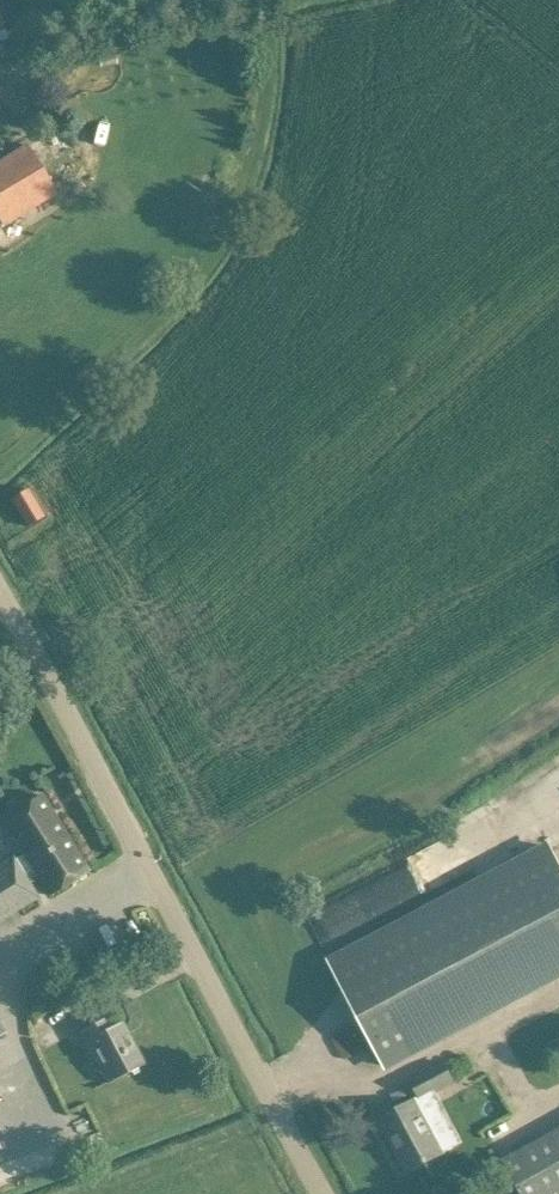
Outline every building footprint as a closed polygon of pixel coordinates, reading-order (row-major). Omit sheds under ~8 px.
[(15,0),(3,0),(5,29),(18,28),(15,0)] [(29,144),(0,161),(0,225),(1,224),(1,225),(23,212),(58,192),(29,144)] [(27,526),(43,517),(26,490),(11,499),(27,526)] [(558,808),(558,781),(544,790),(556,809),(558,808)] [(1,820),(22,854),(36,879),(48,898),(91,871),(42,794),(1,820)] [(558,973),(558,863),(550,847),(330,963),(384,1066),(558,973)] [(36,879),(22,854),(15,859),(13,855),(0,864),(0,922),(39,898),(30,883),(36,879)] [(308,913),(326,944),(338,937),(321,906),(308,913)] [(80,1030),(108,1083),(144,1065),(121,1021),(110,1027),(105,1017),(88,1026),(80,1030)] [(420,1100),(456,1081),(443,1058),(407,1077),(420,1100)] [(407,1172),(428,1161),(446,1151),(418,1099),(379,1119),(407,1172)] [(503,1161),(514,1182),(521,1193),(558,1193),(558,1130),(523,1149),(503,1161)]
